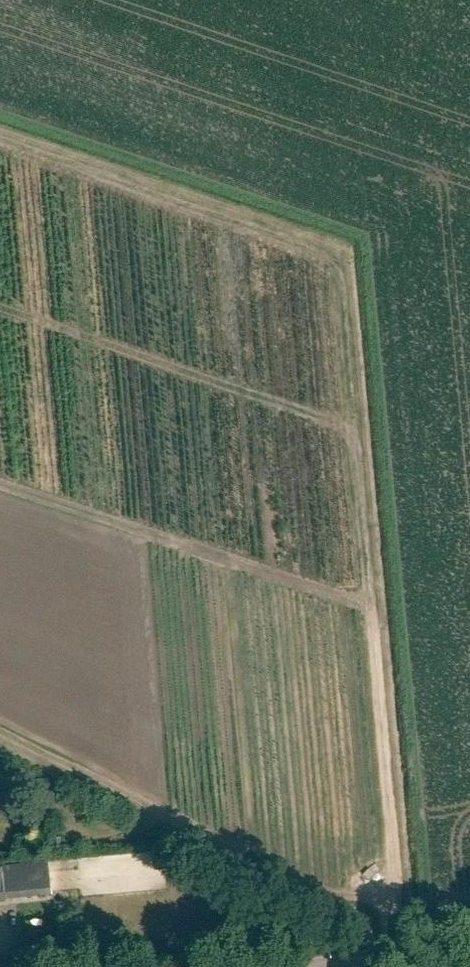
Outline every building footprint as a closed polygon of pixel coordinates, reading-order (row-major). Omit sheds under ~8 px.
[(53,895),(50,862),(0,867),(0,900),(53,895)]
